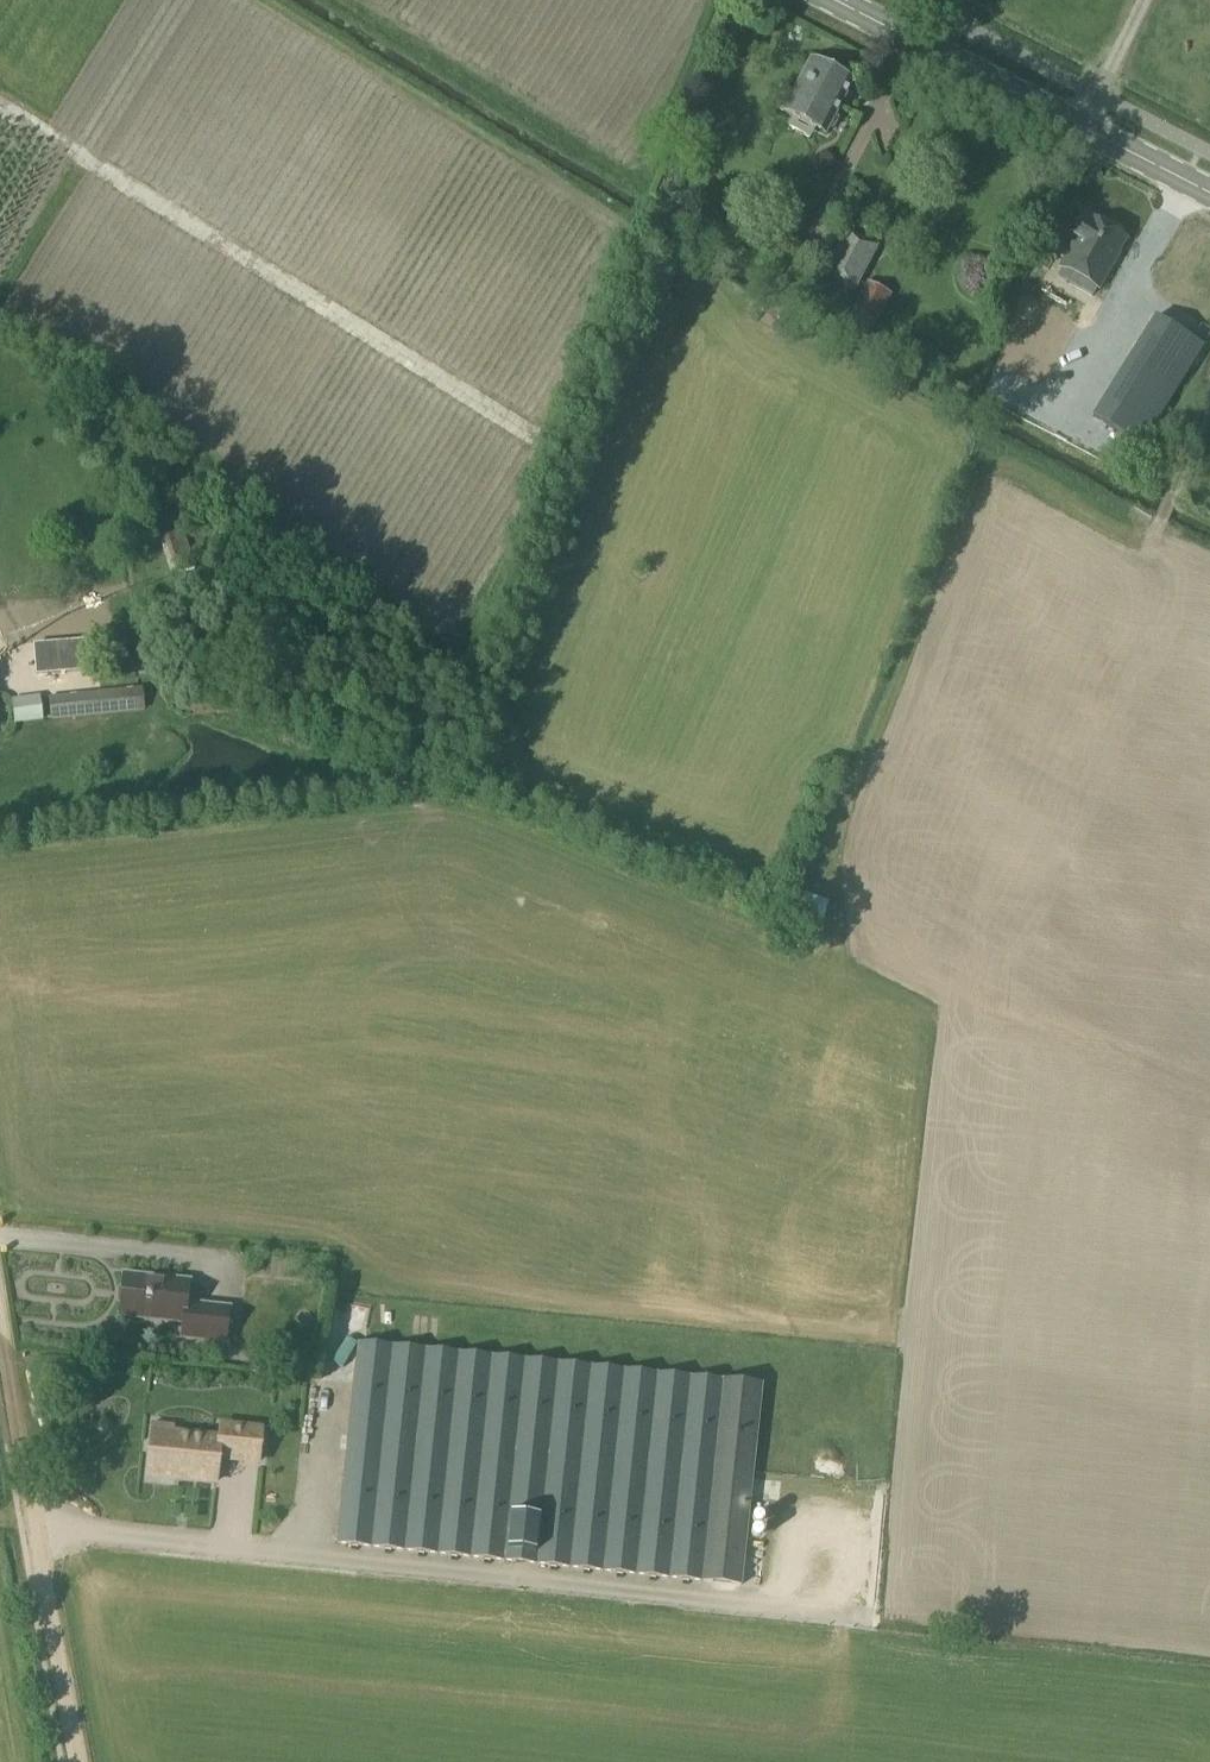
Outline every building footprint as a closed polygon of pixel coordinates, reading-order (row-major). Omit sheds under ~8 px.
[(785,89),(775,107),(785,112),(784,114),(826,136),(830,128),(833,128),(838,119),(836,117),(853,84),(811,62),(794,94),(785,89)] [(1063,269),(1058,278),(1091,297),(1096,288),(1098,289),(1111,267),(1110,266),(1125,241),(1073,211),(1062,231),(1077,240),(1061,268),(1063,269)] [(848,234),(825,278),(854,293),(877,249),(848,234)] [(872,330),(891,295),(868,283),(850,318),(872,330)] [(1049,340),(1055,322),(1042,318),(1035,335),(1049,340)] [(1093,417),(1092,419),(1140,449),(1141,447),(1203,348),(1154,318),(1093,417)] [(184,534),(156,543),(168,580),(196,570),(184,534)] [(144,690),(50,698),(52,721),(146,712),(144,690)] [(40,697),(13,700),(16,725),(43,722),(40,697)] [(120,1291),(119,1302),(122,1306),(121,1317),(185,1324),(183,1339),(227,1344),(231,1311),(188,1306),(191,1284),(125,1277),(124,1288),(120,1291)] [(359,1345),(338,1546),(742,1588),(763,1387),(359,1345)] [(153,1434),(149,1477),(217,1483),(219,1460),(258,1464),(261,1433),(221,1429),(219,1440),(175,1436),(176,1429),(157,1427),(156,1434),(153,1434)]
